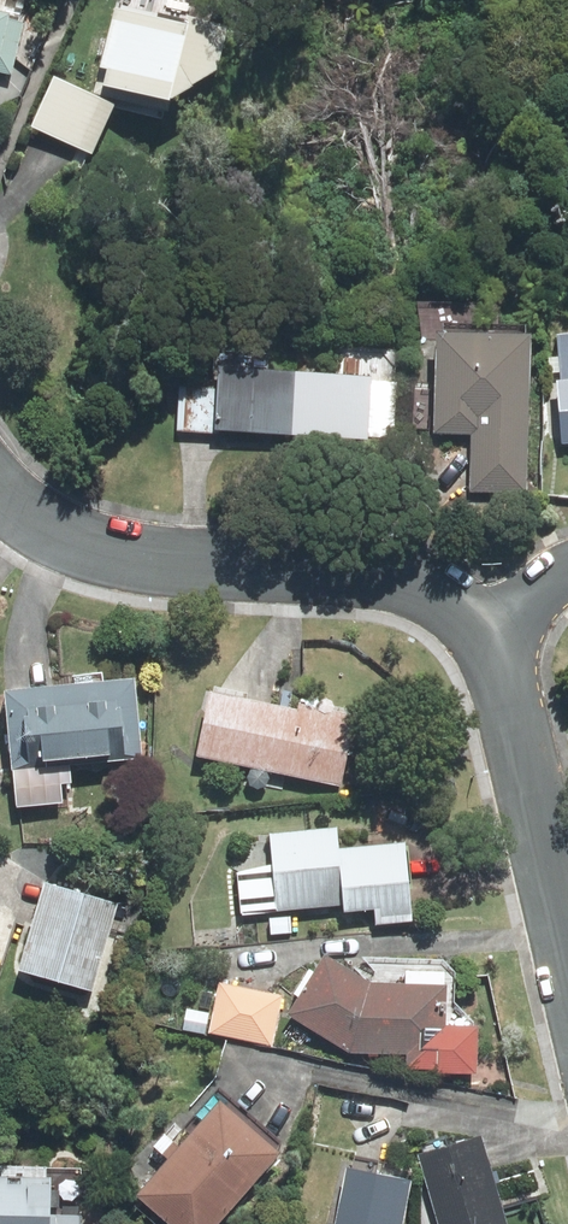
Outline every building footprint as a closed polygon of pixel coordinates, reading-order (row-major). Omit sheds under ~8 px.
[(174,41),(115,23),(93,95),(152,113),(174,41)] [(106,113),(56,89),(35,132),(85,156),(106,113)] [(522,494),(522,346),(433,345),(433,433),(471,433),(471,493),(522,494)] [(567,445),(567,348),(559,348),(563,387),(554,388),(560,446),(567,445)] [(366,386),(219,378),(216,434),(363,442),(366,386)] [(124,687),(0,702),(8,771),(133,756),(124,687)] [(337,785),(351,715),(297,705),(294,719),(205,702),(194,757),(337,785)] [(327,836),(269,841),(276,912),(342,905),(343,913),(374,910),(375,916),(403,913),(397,851),(330,858),(327,836)] [(110,904),(54,887),(29,972),(85,988),(110,904)] [(369,991),(321,964),(289,1018),(347,1051),(405,1052),(405,1071),(467,1073),(468,1034),(436,1034),(437,993),(369,991)] [(271,1043),(279,1000),(221,989),(213,1032),(271,1043)] [(203,1034),(206,1018),(184,1013),(181,1030),(203,1034)] [(215,1114),(140,1203),(165,1223),(210,1223),(266,1157),(215,1114)] [(419,1163),(438,1223),(500,1223),(476,1146),(419,1163)] [(353,1175),(343,1223),(392,1223),(400,1184),(353,1175)] [(0,1183),(0,1223),(40,1223),(40,1184),(0,1183)]
